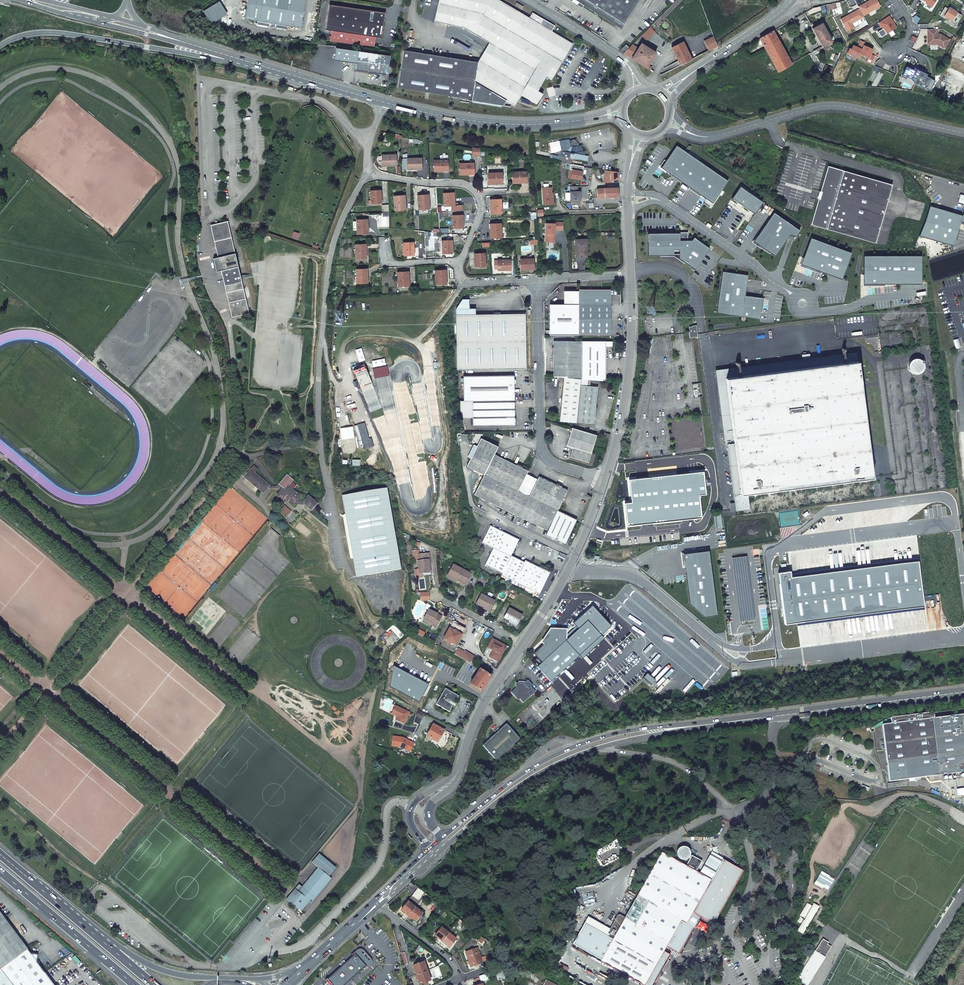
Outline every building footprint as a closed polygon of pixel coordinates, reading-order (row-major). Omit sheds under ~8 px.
[(305,0),(249,0),(245,19),(301,28),(305,0)] [(434,21),(452,25),(456,0),(439,0),(434,21)] [(513,21),(506,17),(512,8),(499,0),(456,0),(452,25),(465,28),(489,43),(497,48),(513,21)] [(621,29),(640,0),(575,0),(621,29)] [(859,7),(865,16),(880,6),(877,0),(871,0),(859,7)] [(329,5),(326,30),(332,31),(330,42),(374,48),(375,37),(382,38),(385,13),(329,5)] [(949,7),(944,16),(952,20),(957,12),(949,7)] [(506,17),(513,21),(497,48),(487,65),(476,83),(502,99),(514,106),(521,94),(537,104),(543,94),(537,91),(546,76),(551,80),(573,43),(552,31),(555,26),(543,19),(540,24),(512,8),(506,17)] [(857,12),(841,21),(847,31),(858,25),(856,21),(860,18),(857,12)] [(890,17),(879,24),(887,35),(897,29),(890,17)] [(781,33),(791,27),(788,22),(778,28),(781,33)] [(822,47),(832,41),(822,24),(812,29),(822,47)] [(647,40),(655,32),(650,27),(641,35),(647,40)] [(927,30),(928,43),(930,43),(930,45),(937,45),(944,49),(949,40),(940,34),(937,34),(938,30),(927,30)] [(773,31),(759,39),(778,72),(791,65),(773,31)] [(714,36),(704,41),(709,51),(717,46),(714,36)] [(849,48),(847,52),(858,58),(860,55),(867,58),(866,61),(870,63),(873,57),(869,55),(871,50),(863,46),(865,42),(861,40),(857,47),(853,45),(851,49),(849,48)] [(683,42),(671,47),(678,61),(680,65),(692,59),(683,42)] [(487,65),(497,48),(489,43),(479,61),(487,65)] [(625,52),(624,53),(632,58),(638,49),(632,44),(629,48),(625,52)] [(638,49),(632,58),(646,68),(648,65),(656,53),(641,44),(638,49)] [(336,48),(334,60),(357,63),(358,51),(336,48)] [(403,50),(397,88),(441,94),(447,57),(403,50)] [(387,75),(390,56),(358,51),(357,63),(356,70),(387,75)] [(478,62),(447,57),(441,94),(468,98),(472,99),(474,82),(476,83),(487,65),(479,61),(478,62)] [(906,67),(901,77),(930,91),(934,81),(925,77),(927,73),(915,67),(914,71),(906,67)] [(943,79),(962,88),(963,83),(963,82),(945,73),(943,79)] [(962,88),(943,79),(941,82),(960,91),(962,88)] [(472,99),(468,98),(468,100),(499,104),(502,99),(476,83),(474,82),(472,99)] [(960,91),(941,82),(938,87),(957,96),(960,91)] [(582,151),(581,145),(578,146),(576,139),(569,141),(570,147),(567,148),(567,152),(562,151),(561,156),(560,162),(570,164),(571,158),(587,161),(588,156),(585,155),(586,150),(582,151)] [(556,150),(552,142),(547,145),(551,152),(556,150)] [(728,181),(676,145),(661,168),(712,203),(728,181)] [(396,155),(382,155),(382,166),(386,166),(386,165),(396,165),(396,155)] [(421,158),(407,159),(407,169),(417,169),(422,169),(421,158)] [(434,161),(434,171),(438,171),(448,171),(448,160),(434,161)] [(473,163),(459,164),(460,175),(470,174),(474,174),(473,163)] [(892,185),(828,166),(820,192),(822,192),(819,199),(818,199),(811,225),(875,243),(892,185)] [(605,170),(604,183),(611,183),(611,180),(618,180),(618,173),(605,170)] [(526,172),(512,172),(513,183),(522,183),(522,182),(527,182),(526,172)] [(502,173),(488,174),(489,184),(493,184),(502,184),(502,173)] [(740,186),(732,198),(749,210),(757,198),(740,186)] [(551,187),(542,188),(543,204),(553,204),(553,195),(551,195),(551,193),(551,187)] [(596,189),(597,198),(605,197),(619,197),(618,188),(602,189),(601,187),(598,187),(598,189),(596,189)] [(370,191),(371,204),(381,203),(380,199),(381,199),(380,190),(370,191)] [(589,194),(588,199),(595,199),(595,192),(587,191),(587,194),(589,194)] [(453,193),(443,194),(444,206),(454,206),(453,201),(454,201),(453,193)] [(393,196),(395,210),(405,209),(405,205),(404,195),(393,196)] [(417,196),(419,210),(429,209),(429,204),(428,195),(417,196)] [(501,199),(490,200),(490,210),(490,214),(501,213),(501,199)] [(773,213),(753,241),(775,256),(790,235),(796,237),(800,231),(773,213)] [(452,216),(453,229),(462,228),(462,224),(463,224),(462,215),(452,216)] [(357,229),(357,234),(368,233),(367,224),(367,219),(356,220),(356,221),(357,229)] [(218,259),(214,259),(217,272),(221,272),(232,318),(249,314),(228,222),(211,226),(218,259)] [(546,223),(545,240),(554,240),(554,233),(553,233),(553,230),(554,230),(562,230),(562,222),(554,222),(554,223),(546,223)] [(501,223),(490,224),(490,234),(491,234),(491,238),(501,238),(501,223)] [(648,233),(648,255),(673,255),(673,250),(679,249),(679,258),(695,269),(709,248),(694,237),(692,240),(679,240),(679,233),(648,233)] [(811,237),(801,265),(842,279),(852,252),(811,237)] [(575,240),(576,258),(587,257),(586,239),(575,240)] [(442,241),(442,254),(452,253),(452,245),(451,245),(451,241),(442,241)] [(403,243),(404,256),(414,255),(414,247),(413,247),(413,242),(403,243)] [(355,245),(355,259),(366,258),(365,249),(366,248),(365,244),(355,245)] [(484,254),(474,254),(475,262),(476,267),(485,266),(484,254)] [(863,256),(863,284),(921,284),(921,256),(863,256)] [(533,259),(520,259),(521,269),(529,269),(529,268),(534,268),(533,259)] [(510,260),(498,260),(498,270),(506,270),(506,269),(511,269),(510,260)] [(356,269),(357,284),(367,283),(367,279),(367,269),(356,269)] [(446,270),(435,271),(436,285),(446,284),(446,280),(446,270)] [(722,271),(716,313),(759,319),(762,298),(745,296),(748,275),(722,271)] [(397,272),(398,287),(409,286),(408,282),(409,282),(408,272),(397,272)] [(611,289),(579,289),(579,291),(579,304),(611,304),(611,289)] [(564,304),(557,304),(549,312),(549,335),(579,335),(579,304),(579,291),(564,291),(564,304)] [(469,309),(469,299),(462,299),(456,309),(469,309)] [(611,335),(611,304),(579,304),(579,335),(611,335)] [(457,370),(526,369),(525,321),(519,321),(519,314),(475,314),(456,315),(457,370)] [(581,379),(581,341),(553,341),(553,376),(563,377),(581,379)] [(606,381),(606,341),(581,341),(581,379),(606,381)] [(859,376),(857,354),(725,371),(737,445),(746,494),(881,476),(863,405),(859,376)] [(859,376),(863,405),(876,403),(872,374),(859,376)] [(473,401),(515,400),(514,375),(507,375),(464,376),(464,401),(473,401)] [(577,423),(580,385),(581,379),(563,377),(559,421),(577,423)] [(580,385),(577,423),(594,424),(598,387),(580,385)] [(515,400),(473,401),(473,425),(515,424),(515,400)] [(362,440),(367,439),(363,423),(358,425),(362,440)] [(572,428),(566,446),(573,448),(570,457),(588,462),(596,435),(572,428)] [(467,466),(484,475),(494,454),(498,447),(481,438),(477,446),(471,458),(467,466)] [(468,457),(471,458),(477,446),(474,444),(468,457)] [(505,460),(494,454),(484,475),(495,480),(505,460)] [(528,471),(505,460),(495,480),(518,491),(528,471)] [(243,470),(240,474),(263,493),(268,487),(270,485),(254,473),(257,469),(253,466),(247,473),(243,470)] [(271,486),(270,485),(268,487),(270,489),(278,489),(280,491),(283,493),(280,496),(286,501),(292,506),(294,503),(296,505),(304,504),(312,511),(320,501),(316,498),(314,500),(308,496),(305,500),(301,501),(298,499),(300,496),(288,486),(293,480),(287,475),(277,486),(271,486)] [(495,480),(484,475),(474,495),(515,514),(522,500),(555,516),(558,510),(529,496),(518,491),(495,480)] [(567,490),(539,476),(529,496),(558,510),(567,490)] [(343,516),(350,558),(352,559),(353,559),(356,577),(401,569),(387,489),(342,496),(345,514),(344,515),(343,516)] [(284,503),(286,501),(280,496),(283,493),(280,491),(276,496),(284,503)] [(555,516),(522,500),(515,514),(548,530),(555,516)] [(674,502),(644,506),(648,540),(678,536),(674,502)] [(577,519),(558,510),(555,516),(574,525),(577,519)] [(546,534),(565,543),(574,525),(555,516),(548,530),(546,534)] [(524,563),(511,557),(519,540),(490,526),(482,543),(494,549),(485,565),(503,574),(501,577),(539,594),(550,573),(525,561),(524,563)] [(684,555),(691,604),(705,616),(717,615),(709,552),(684,555)] [(429,553),(417,555),(419,574),(430,573),(429,565),(429,560),(430,560),(429,553)] [(791,572),(779,574),(785,625),(925,607),(919,562),(792,578),(791,572)] [(471,575),(453,565),(449,574),(457,579),(457,581),(461,583),(465,585),(471,575)] [(495,602),(482,595),(477,604),(490,611),(495,602)] [(522,615),(509,609),(504,618),(517,625),(522,615)] [(442,617),(429,610),(424,620),(432,624),(431,625),(436,628),(442,617)] [(453,622),(444,639),(449,642),(451,643),(456,646),(465,629),(453,622)] [(555,632),(555,630),(550,630),(550,634),(543,640),(546,643),(534,654),(542,662),(537,667),(552,683),(558,678),(556,676),(579,656),(570,646),(571,645),(565,641),(562,644),(560,641),(563,638),(563,633),(561,632),(555,632)] [(466,651),(462,658),(470,663),(475,656),(466,651)] [(454,684),(424,668),(407,697),(417,703),(430,680),(445,689),(450,691),(454,684)] [(482,692),(492,676),(480,669),(470,684),(482,692)] [(523,703),(535,691),(531,686),(532,685),(527,680),(524,683),(515,684),(516,688),(511,692),(518,700),(520,699),(523,703)] [(451,709),(453,705),(455,703),(457,699),(459,696),(450,691),(445,689),(436,704),(450,712),(451,709)] [(422,720),(425,714),(418,710),(416,716),(422,720)] [(930,776),(941,774),(963,771),(963,714),(925,719),(924,713),(890,717),(891,723),(882,724),(889,781),(930,776)] [(438,744),(445,730),(433,724),(426,737),(438,744)] [(506,724),(494,735),(483,746),(490,753),(496,761),(520,739),(506,724)] [(684,847),(683,847),(681,848),(679,849),(678,850),(678,852),(677,854),(678,856),(678,857),(679,858),(680,860),(682,860),(683,861),(685,861),(687,860),(688,859),(689,858),(690,856),(691,854),(690,853),(690,851),(688,849),(686,848),(684,847)] [(713,876),(724,858),(712,852),(700,874),(705,877),(708,873),(713,876)] [(706,935),(744,870),(724,858),(713,876),(708,873),(705,877),(700,874),(696,872),(702,862),(692,856),(686,866),(663,853),(662,853),(661,853),(619,915),(618,915),(610,929),(606,936),(598,931),(586,952),(601,960),(601,961),(601,962),(642,984),(644,984),(645,984),(646,984),(652,984),(666,960),(660,957),(667,946),(677,952),(692,927),(706,935)] [(295,889),(286,900),(301,912),(310,902),(312,903),(332,878),(318,867),(298,891),(295,889)] [(418,888),(412,896),(419,901),(424,893),(418,888)] [(408,902),(401,910),(409,916),(415,908),(408,902)] [(803,935),(819,908),(814,904),(812,907),(807,904),(800,917),(805,920),(798,931),(803,935)] [(415,908),(409,916),(416,921),(422,913),(415,908)] [(2,968),(28,949),(0,912),(0,970),(2,968)] [(598,931),(601,925),(588,917),(584,924),(598,931)] [(586,952),(598,931),(584,924),(573,945),(586,952)] [(606,936),(610,929),(601,925),(598,931),(606,936)] [(435,936),(442,941),(449,933),(442,927),(435,936)] [(449,933),(442,941),(450,947),(457,938),(449,933)] [(807,984),(824,958),(831,947),(826,944),(827,942),(823,939),(815,952),(797,979),(807,984)] [(477,948),(465,952),(470,967),(482,962),(477,948)] [(48,977),(45,973),(37,961),(38,955),(31,954),(28,949),(2,968),(0,970),(0,984),(54,984),(48,977)] [(804,967),(813,952),(809,949),(799,964),(804,967)] [(352,980),(367,967),(366,966),(370,963),(371,962),(371,960),(370,959),(362,951),(361,950),(360,950),(359,951),(356,954),(355,954),(327,979),(325,981),(326,982),(327,982),(331,984),(346,984),(352,980)] [(424,962),(413,966),(416,975),(427,971),(424,962)] [(494,971),(496,978),(503,976),(501,969),(494,971)] [(427,971),(416,975),(419,984),(430,981),(427,971)]
